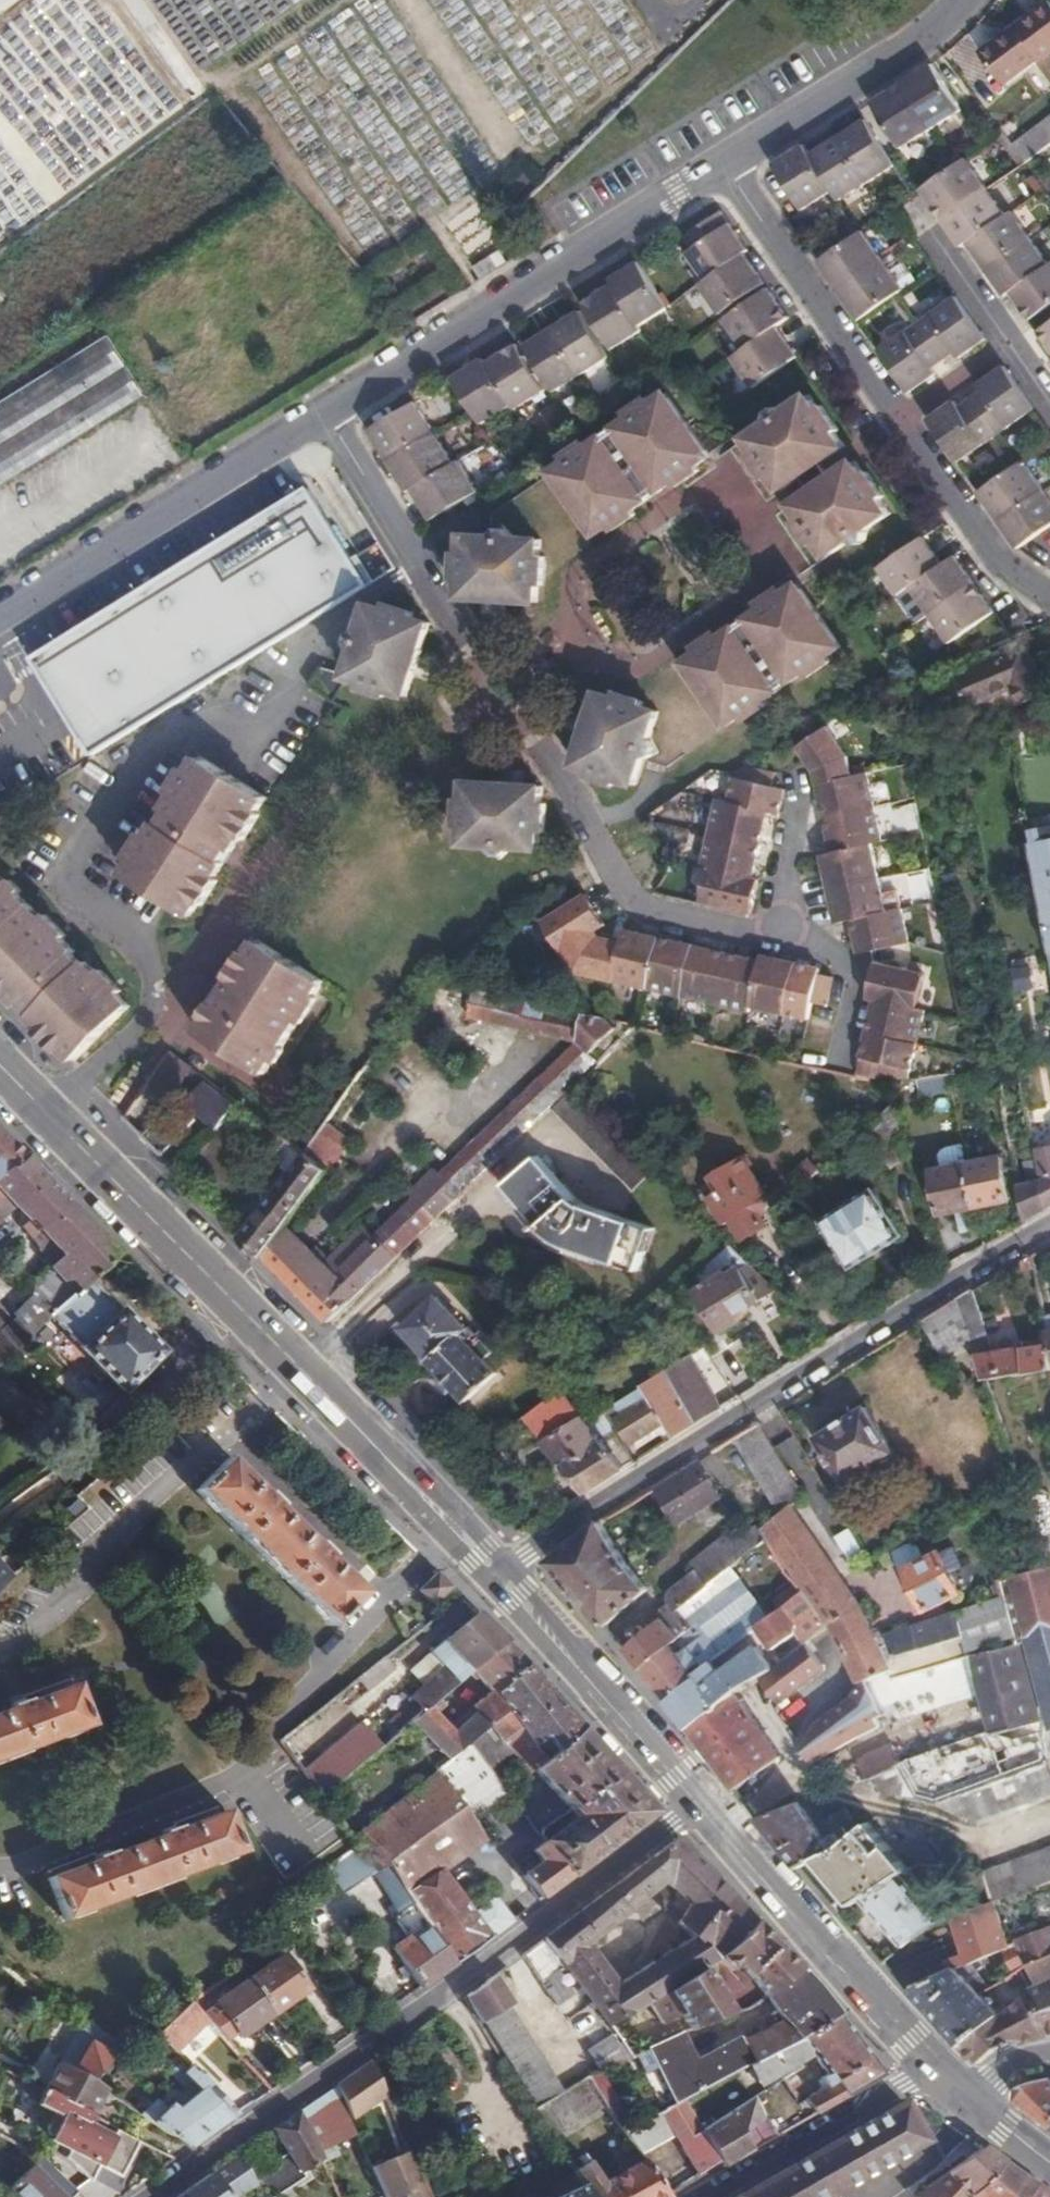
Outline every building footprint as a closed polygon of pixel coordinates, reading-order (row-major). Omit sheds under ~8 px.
[(1018,30),(1049,72),(1049,60),(1049,59),(1049,58),(1049,4),(1018,30)] [(983,55),(1009,88),(1036,67),(1049,86),(1049,72),(1018,30),(983,55)] [(919,72),(904,81),(888,91),(873,101),(901,146),(932,127),(963,109),(935,62),(919,72)] [(839,198),(867,181),(895,163),(866,118),(838,136),(811,154),(839,198)] [(1015,148),(1027,164),(1049,147),(1049,121),(1015,148)] [(790,152),(776,161),(805,208),(833,191),(804,143),(790,152)] [(924,189),(944,219),(989,190),(969,159),(924,189)] [(954,233),(965,251),(1010,221),(989,190),(944,219),(954,233)] [(694,246),(689,249),(707,276),(744,250),(748,248),(723,210),(686,235),(694,246)] [(973,246),(992,274),(1037,243),(1019,216),(1010,221),(973,246)] [(906,293),(884,262),(863,231),(820,261),(830,275),(841,291),(851,306),(863,323),(906,293)] [(1012,301),(1018,297),(1049,274),(1049,261),(1037,243),(992,274),(1012,301)] [(765,281),(744,250),(707,276),(700,281),(721,311),(765,281)] [(609,280),(612,285),(639,326),(668,307),(639,262),(609,280)] [(1037,324),(1049,315),(1049,274),(1018,297),(1037,324)] [(612,285),(584,304),(613,349),(642,330),(639,326),(612,285)] [(769,286),(724,316),(745,347),(777,325),(790,317),(769,286)] [(989,342),(959,298),(921,325),(951,368),(952,368),(972,354),(989,342)] [(582,312),(553,331),(582,375),(612,356),(582,312)] [(777,325),(745,347),(733,355),(753,386),(798,356),(777,325)] [(951,368),(921,325),(883,351),(914,395),(933,381),(951,368)] [(553,331),(524,347),(554,394),(582,375),(553,331)] [(147,401),(103,332),(0,398),(0,494),(147,401)] [(515,346),(485,365),(511,405),(515,411),(545,392),(515,346)] [(482,359),(451,379),(481,425),(511,405),(485,365),(482,359)] [(970,395),(999,438),(1038,411),(1008,368),(990,381),(970,395)] [(670,391),(550,471),(594,536),(607,527),(609,530),(636,512),(633,508),(674,481),(676,484),(701,467),(699,463),(712,454),(670,391)] [(812,393),(748,436),(758,451),(755,453),(770,477),(775,474),(784,488),(806,473),(816,488),(795,502),(804,515),(798,519),(815,543),(820,540),(830,555),(893,512),(858,459),(835,474),(825,459),(847,444),(812,393)] [(930,422),(960,465),(999,438),(970,395),(951,408),(930,422)] [(150,406),(147,401),(0,494),(0,503),(150,406)] [(369,432),(389,463),(436,434),(416,403),(369,432)] [(150,406),(0,503),(0,578),(186,461),(150,406)] [(412,491),(455,465),(436,434),(389,463),(408,494),(412,491)] [(455,465),(412,491),(430,521),(478,493),(459,462),(455,465)] [(990,507),(1001,522),(1046,492),(1025,464),(981,494),(990,507)] [(315,487),(35,663),(94,753),(371,581),(315,487)] [(1049,525),(1049,499),(1046,492),(1001,522),(1008,533),(1017,546),(1049,525)] [(492,538),(466,536),(463,600),(541,604),(541,588),(546,588),(548,559),(543,558),(543,540),(516,539),(507,524),(492,538)] [(924,535),(878,566),(900,597),(913,587),(945,565),(924,535)] [(945,565),(913,587),(932,615),(975,585),(957,557),(945,565)] [(695,652),(682,661),(724,726),(737,717),(739,720),(766,702),(763,698),(804,670),(806,673),(831,656),(829,653),(842,643),(800,580),(787,589),(784,586),(759,602),(762,607),(719,636),(716,633),(693,649),(695,652)] [(975,585),(932,615),(952,644),(996,614),(975,585)] [(431,625),(370,607),(348,679),(321,671),(309,690),(336,705),(348,682),(364,686),(363,692),(392,700),(393,695),(408,700),(431,625)] [(964,674),(978,702),(1015,687),(1026,703),(1049,689),(1049,684),(1028,649),(964,674)] [(619,779),(636,784),(644,759),(660,751),(651,737),(660,711),(643,705),(644,700),(615,692),(614,696),(598,691),(575,764),(589,769),(589,775),(618,783),(619,779)] [(829,722),(798,743),(811,762),(817,770),(823,768),(825,779),(855,773),(849,750),(829,722)] [(199,759),(123,872),(191,918),(200,905),(202,907),(220,880),(216,878),(242,839),(245,842),(262,817),(258,815),(266,803),(199,759)] [(736,770),(729,799),(769,809),(780,812),(783,799),(786,786),(775,783),(778,769),(747,762),(736,770)] [(870,769),(855,773),(825,779),(820,781),(827,814),(878,803),(870,769)] [(514,847),(539,847),(541,784),(463,781),(464,797),(458,797),(457,827),(463,827),(462,845),(488,847),(499,861),(514,847)] [(761,842),(769,809),(729,799),(718,797),(710,830),(761,842)] [(878,803),(827,814),(835,849),(874,840),(886,838),(878,803)] [(761,842),(710,830),(702,864),(708,865),(755,876),(761,842)] [(1029,837),(1049,950),(1049,833),(1029,837)] [(882,875),(874,840),(835,849),(823,851),(832,886),(882,875)] [(755,876),(708,865),(700,901),(752,912),(760,878),(755,876)] [(882,875),(832,886),(840,920),(854,917),(890,909),(882,875)] [(61,1055),(64,1052),(74,1062),(128,1009),(117,998),(120,994),(100,974),(96,978),(84,966),(81,969),(70,959),(74,956),(63,944),(66,941),(45,920),(42,923),(18,900),(22,897),(11,886),(8,889),(0,881),(0,994),(6,1000),(8,997),(21,1009),(24,1007),(29,1002),(38,1011),(33,1016),(30,1019),(40,1029),(38,1032),(61,1055)] [(585,893),(542,921),(561,951),(595,930),(605,924),(585,893)] [(890,909),(854,917),(862,951),(911,940),(903,906),(890,909)] [(595,930),(561,951),(575,975),(614,982),(623,943),(601,939),(595,930)] [(623,943),(614,982),(647,990),(659,938),(625,931),(623,943)] [(659,938),(647,990),(682,997),(693,946),(659,938)] [(237,969),(308,1007),(322,986),(259,942),(249,955),(247,954),(237,969)] [(693,946),(682,997),(716,1004),(727,953),(693,946)] [(727,953),(716,1004),(750,1012),(751,1007),(761,961),(727,953)] [(761,961),(751,1007),(784,1014),(796,963),(762,955),(761,961)] [(928,972),(877,961),(872,983),(870,994),(878,996),(921,1005),(928,972)] [(796,963),(784,1014),(810,1020),(815,1000),(828,1003),(834,975),(820,972),(821,969),(796,963)] [(261,1075),(308,1007),(237,969),(221,993),(223,995),(229,999),(221,1011),(214,1006),(212,1005),(204,1016),(207,1018),(197,1032),(261,1075)] [(585,1012),(482,990),(478,1016),(578,1040),(585,1012)] [(223,995),(214,1006),(221,1011),(229,999),(223,995)] [(921,1005),(878,996),(872,1017),(869,1030),(920,1042),(928,1007),(921,1005)] [(641,1024),(585,1012),(578,1040),(601,1060),(641,1024)] [(920,1042),(869,1030),(864,1052),(860,1071),(889,1078),(913,1075),(920,1042)] [(601,1060),(578,1040),(442,1173),(463,1194),(552,1107),(574,1087),(601,1060)] [(178,1098),(191,1061),(166,1052),(153,1089),(178,1098)] [(205,1085),(190,1106),(219,1129),(235,1109),(205,1085)] [(574,1087),(552,1107),(637,1189),(658,1169),(574,1087)] [(1041,1099),(1032,1101),(1046,1178),(1049,1200),(1049,1143),(1041,1099)] [(896,1100),(870,1124),(896,1164),(915,1150),(896,1100)] [(172,1110),(145,1137),(165,1158),(200,1125),(190,1114),(182,1120),(172,1110)] [(0,1128),(0,1171),(23,1151),(0,1128)] [(0,1171),(0,1216),(14,1204),(39,1229),(33,1234),(53,1267),(76,1291),(90,1277),(117,1249),(70,1200),(23,1151),(0,1171)] [(725,1184),(709,1194),(725,1221),(732,1217),(743,1235),(768,1220),(760,1206),(765,1203),(762,1198),(770,1193),(745,1152),(716,1169),(725,1184)] [(243,1235),(266,1259),(288,1229),(329,1171),(301,1153),(243,1235)] [(306,1248),(280,1273),(296,1288),(332,1323),(463,1194),(442,1173),(422,1153),(402,1172),(416,1186),(412,1191),(418,1197),(380,1234),(370,1224),(334,1258),(320,1244),(310,1252),(306,1248)] [(814,1154),(792,1174),(801,1185),(824,1165),(814,1154)] [(1005,1155),(972,1162),(981,1204),(1014,1196),(1005,1155)] [(543,1156),(506,1187),(553,1240),(571,1250),(643,1270),(655,1227),(601,1209),(583,1200),(543,1156)] [(972,1162),(938,1169),(947,1211),(962,1208),(967,1232),(986,1228),(981,1204),(972,1162)] [(1049,1205),(1049,1200),(1046,1178),(1022,1182),(1029,1218),(1041,1211),(1049,1205)] [(877,1184),(826,1219),(854,1263),(905,1232),(877,1184)] [(266,1259),(280,1273),(306,1248),(288,1229),(266,1259)] [(732,1270),(700,1288),(725,1328),(754,1312),(749,1305),(778,1289),(750,1261),(733,1272),(732,1270)] [(67,1300),(49,1316),(124,1390),(163,1351),(90,1277),(76,1291),(67,1300)] [(959,1295),(975,1338),(988,1377),(1049,1366),(1049,1336),(1049,1331),(1043,1333),(1045,1340),(997,1348),(975,1287),(959,1295)] [(49,1316),(67,1300),(57,1289),(46,1301),(35,1292),(15,1312),(18,1315),(11,1321),(0,1308),(0,1363),(49,1316)] [(475,1333),(442,1295),(409,1326),(435,1355),(430,1360),(468,1401),(500,1372),(470,1338),(475,1333)] [(924,1318),(946,1355),(975,1338),(959,1295),(924,1318)] [(694,1356),(623,1401),(630,1412),(620,1417),(636,1441),(670,1421),(680,1434),(725,1404),(694,1356)] [(564,1385),(530,1412),(552,1441),(550,1442),(590,1491),(628,1467),(605,1437),(619,1428),(612,1417),(606,1420),(603,1415),(599,1416),(593,1408),(586,1412),(564,1385)] [(848,1478),(896,1449),(869,1404),(821,1432),(848,1478)] [(762,1421),(737,1434),(782,1509),(793,1502),(805,1492),(762,1421)] [(702,1457),(657,1485),(679,1521),(722,1497),(702,1457)] [(227,1458),(197,1489),(331,1623),(362,1592),(326,1557),(328,1555),(316,1543),(314,1545),(276,1507),(278,1504),(266,1492),(264,1495),(227,1458)] [(862,1601),(793,1502),(782,1509),(764,1522),(808,1586),(833,1622),(862,1601)] [(1036,1509),(1045,1538),(1049,1537),(1049,1506),(1036,1509)] [(602,1519),(551,1560),(579,1591),(607,1622),(650,1587),(633,1566),(602,1519)] [(634,1655),(642,1665),(693,1627),(678,1607),(685,1600),(750,1551),(768,1537),(758,1522),(740,1531),(737,1527),(694,1561),(700,1569),(667,1594),(673,1601),(658,1612),(662,1619),(649,1629),(646,1625),(642,1625),(638,1629),(641,1634),(626,1645),(634,1655)] [(804,1589),(768,1537),(750,1551),(785,1603),(804,1589)] [(941,1550),(910,1565),(919,1585),(912,1589),(922,1609),(962,1590),(941,1550)] [(1003,1577),(1007,1594),(1012,1616),(1023,1613),(1049,1709),(1049,1564),(1003,1577)] [(451,1583),(437,1570),(419,1589),(433,1602),(451,1583)] [(12,1584),(0,1572),(0,1594),(12,1584)] [(833,1622),(808,1586),(804,1589),(785,1603),(763,1620),(758,1624),(777,1646),(801,1630),(809,1639),(833,1622)] [(1007,1594),(889,1631),(901,1653),(965,1633),(970,1645),(1019,1633),(1012,1616),(1007,1594)] [(693,1627),(642,1665),(654,1679),(668,1697),(701,1674),(698,1670),(712,1659),(758,1624),(763,1620),(753,1608),(729,1627),(730,1629),(715,1640),(685,1600),(678,1607),(693,1627)] [(825,1723),(807,1747),(816,1760),(891,1720),(887,1710),(869,1677),(895,1666),(862,1601),(833,1622),(862,1680),(847,1690),(857,1706),(825,1723)] [(476,1609),(422,1659),(420,1679),(424,1683),(411,1695),(422,1709),(429,1703),(470,1668),(505,1639),(491,1625),(476,1609)] [(515,1651),(505,1639),(470,1668),(489,1688),(470,1705),(474,1709),(450,1730),(429,1703),(422,1709),(410,1718),(447,1759),(468,1742),(490,1725),(503,1711),(506,1708),(492,1695),(527,1664),(515,1651)] [(775,1664),(762,1673),(773,1689),(767,1693),(776,1705),(829,1666),(809,1639),(775,1664)] [(1020,1640),(969,1652),(977,1675),(985,1701),(994,1726),(1041,1717),(1020,1640)] [(680,1712),(691,1726),(738,1691),(762,1673),(775,1664),(761,1644),(722,1671),(712,1659),(698,1670),(701,1674),(668,1697),(680,1712)] [(977,1675),(969,1652),(897,1670),(895,1666),(869,1677),(887,1710),(977,1675)] [(550,1691),(527,1664),(492,1695),(506,1708),(503,1711),(551,1756),(583,1728),(550,1691)] [(89,1724),(74,1684),(28,1701),(26,1698),(9,1704),(10,1707),(0,1711),(0,1757),(89,1724)] [(737,1788),(783,1754),(738,1691),(691,1726),(712,1754),(737,1788)] [(905,1765),(918,1793),(940,1800),(1049,1760),(1049,1759),(1045,1730),(1041,1717),(994,1726),(985,1701),(969,1707),(978,1732),(905,1765)] [(583,1728),(551,1756),(503,1711),(490,1725),(536,1768),(539,1766),(579,1816),(546,1841),(572,1874),(599,1854),(656,1810),(611,1759),(583,1728)] [(361,1724),(303,1772),(321,1797),(381,1743),(361,1724)] [(505,1789),(468,1742),(447,1759),(352,1836),(356,1842),(374,1867),(384,1862),(457,1962),(513,1919),(497,1899),(491,1898),(473,1912),(441,1869),(487,1833),(473,1814),(505,1789)] [(895,1743),(860,1757),(866,1775),(872,1773),(878,1785),(889,1782),(891,1788),(918,1793),(905,1765),(895,1743)] [(940,1800),(966,1814),(973,1811),(975,1817),(1049,1790),(1049,1760),(940,1800)] [(801,1800),(759,1816),(778,1839),(800,1865),(817,1856),(849,1837),(843,1829),(837,1832),(827,1820),(819,1826),(801,1800)] [(67,1915),(243,1849),(228,1810),(182,1827),(180,1824),(163,1830),(164,1833),(113,1852),(112,1849),(96,1855),(98,1859),(52,1876),(67,1915)] [(849,1837),(817,1856),(857,1901),(865,1896),(903,1870),(909,1867),(869,1819),(849,1837)] [(934,1832),(928,1836),(938,1848),(943,1843),(934,1832)] [(654,1854),(599,1895),(522,1953),(554,2003),(571,1993),(556,1969),(562,1965),(604,2027),(641,2002),(708,1959),(753,1920),(678,1836),(654,1854)] [(572,1874),(546,1841),(537,1849),(543,1857),(524,1872),(543,1897),(547,1894),(572,1874)] [(374,1867),(356,1842),(343,1852),(359,1875),(371,1868),(405,1916),(400,1919),(414,1938),(397,1950),(423,1985),(434,1977),(457,1962),(384,1862),(374,1867)] [(929,1845),(911,1850),(915,1865),(922,1863),(936,1864),(929,1845)] [(985,1870),(994,1899),(997,1898),(1049,1882),(1049,1845),(985,1870)] [(903,1870),(865,1896),(881,1914),(888,1914),(888,1921),(908,1943),(937,1916),(944,1914),(903,1870)] [(902,1981),(909,1989),(950,1963),(988,1949),(1002,1945),(1016,1967),(1020,1964),(1029,1958),(1021,1939),(1011,1943),(997,1898),(994,1899),(955,1910),(963,1936),(945,1946),(944,1944),(894,1972),(902,1981)] [(708,1959),(641,2002),(656,2024),(673,2013),(681,2026),(729,2011),(709,1976),(734,1962),(746,1986),(780,1958),(772,1948),(775,1944),(767,1935),(753,1920),(708,1959)] [(1029,1935),(1036,1953),(1029,1958),(1020,1964),(1033,1978),(1028,1984),(1031,1991),(1036,1991),(1049,2025),(1049,1926),(1029,1935)] [(1028,1984),(1004,2008),(967,1974),(994,1958),(988,1949),(950,1963),(909,1989),(963,2050),(966,2045),(981,2064),(998,2049),(1049,2034),(1049,2025),(1036,1991),(1031,1991),(1028,1984)] [(285,1953),(249,1977),(273,2008),(308,1985),(285,1953)] [(672,2028),(644,2046),(671,2100),(683,2094),(756,2057),(837,2016),(817,1991),(800,1971),(762,1995),(778,2016),(717,2044),(716,2040),(689,2053),(672,2028)] [(493,1974),(466,1992),(538,2104),(560,2091),(508,2004),(512,2003),(493,1974)] [(273,2008),(249,1977),(218,1998),(238,2032),(273,2008)] [(158,2029),(157,2030),(175,2049),(208,2016),(191,1998),(158,2029)] [(837,2016),(756,2057),(768,2079),(816,2052),(829,2074),(822,2077),(825,2085),(806,2096),(815,2112),(833,2101),(881,2074),(868,2050),(837,2016)] [(149,2038),(157,2030),(158,2029),(146,2018),(135,2030),(140,2035),(142,2033),(149,2038)] [(610,2033),(584,2050),(596,2071),(627,2058),(610,2033)] [(366,2063),(382,2098),(417,2073),(403,2038),(366,2063)] [(60,2063),(44,2090),(90,2115),(100,2099),(107,2104),(113,2096),(93,2082),(113,2060),(112,2056),(116,2052),(107,2046),(103,2051),(89,2046),(74,2071),(60,2063)] [(190,2064),(182,2056),(170,2069),(187,2086),(165,2106),(156,2099),(140,2115),(187,2148),(201,2139),(227,2120),(236,2113),(229,2105),(208,2081),(191,2062),(190,2064)] [(331,2087),(349,2126),(350,2128),(383,2102),(382,2098),(366,2063),(352,2073),(331,2087)] [(796,2070),(785,2076),(796,2096),(807,2090),(796,2070)] [(11,2073),(7,2081),(21,2089),(25,2081),(11,2073)] [(217,2074),(208,2081),(229,2105),(239,2098),(217,2074)] [(560,2091),(538,2104),(533,2107),(551,2134),(603,2102),(586,2076),(560,2091)] [(1046,2077),(1043,2077),(1029,2081),(1016,2086),(1016,2100),(1049,2126),(1049,2080),(1046,2077)] [(44,2090),(29,2082),(24,2091),(28,2096),(39,2102),(38,2105),(54,2115),(45,2131),(52,2138),(52,2141),(68,2150),(65,2159),(91,2181),(98,2167),(121,2178),(138,2142),(117,2130),(113,2138),(91,2127),(93,2123),(108,2131),(111,2127),(90,2115),(44,2090)] [(349,2126),(331,2087),(312,2101),(295,2113),(314,2155),(349,2126)] [(683,2094),(671,2100),(624,2132),(636,2150),(639,2155),(674,2131),(697,2174),(718,2160),(700,2125),(683,2094)] [(718,2160),(721,2165),(747,2151),(774,2135),(752,2096),(700,2125),(718,2160)] [(737,2196),(831,2196),(926,2143),(901,2102),(737,2196)] [(295,2113),(272,2128),(297,2177),(319,2167),(314,2155),(295,2113)] [(976,2142),(913,2196),(914,2196),(951,2196),(959,2189),(967,2195),(998,2159),(986,2150),(976,2142)] [(569,2162),(582,2183),(591,2196),(666,2196),(639,2155),(636,2150),(620,2161),(623,2166),(602,2180),(584,2153),(569,2162)] [(404,2151),(367,2166),(381,2196),(398,2196),(401,2196),(425,2196),(422,2192),(413,2171),(404,2151)] [(176,2196),(229,2196),(220,2186),(244,2169),(241,2165),(234,2154),(201,2178),(176,2196)] [(413,2171),(422,2192),(430,2189),(431,2192),(453,2183),(451,2179),(459,2174),(451,2154),(413,2171)] [(39,2155),(6,2190),(15,2196),(73,2196),(77,2193),(39,2155)] [(998,2159),(967,2195),(965,2196),(1016,2196),(1027,2180),(1012,2169),(998,2159)] [(249,2160),(241,2165),(244,2169),(248,2179),(256,2174),(249,2160)] [(1041,2189),(1027,2180),(1016,2196),(1049,2196),(1041,2189)] [(582,2183),(560,2196),(591,2196),(582,2183)]
